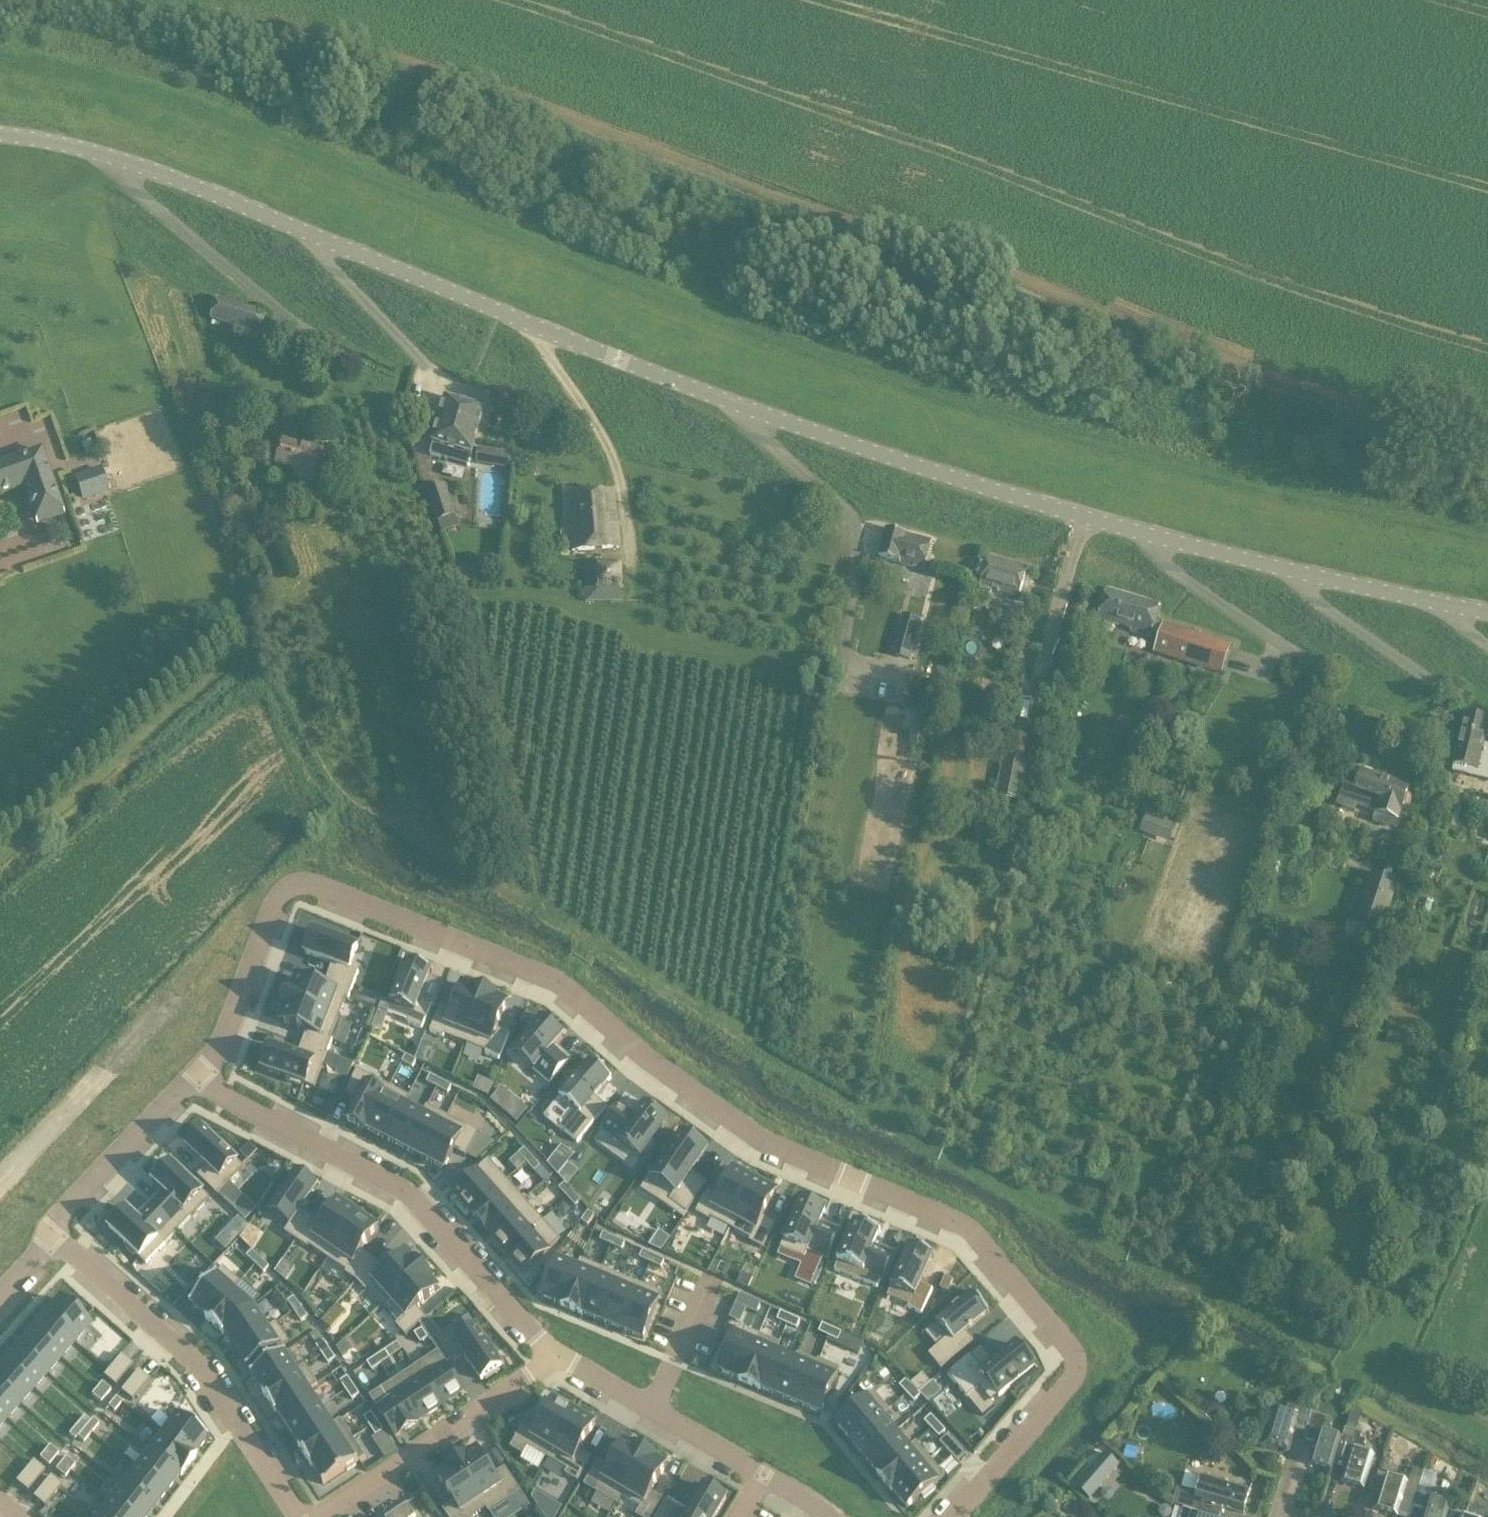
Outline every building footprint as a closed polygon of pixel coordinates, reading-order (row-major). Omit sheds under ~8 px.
[(213,313),(213,314),(212,319),(211,320),(253,332),(255,326),(259,316),(258,315),(259,310),(219,297),(217,302),(216,303),(213,313)] [(445,398),(433,442),(434,442),(430,455),(469,466),(485,410),(445,398)] [(323,452),(285,440),(283,448),(279,457),(277,464),(297,470),(295,477),(313,482),(318,468),(320,460),(323,452)] [(22,491),(35,527),(63,517),(40,452),(0,466),(0,499),(22,491)] [(481,466),(509,467),(510,457),(482,456),(481,466)] [(98,470),(74,479),(83,503),(107,495),(98,470)] [(445,484),(427,490),(438,522),(439,522),(442,532),(459,526),(455,516),(456,516),(445,484)] [(572,551),(585,550),(587,550),(608,549),(610,548),(620,547),(613,491),(602,492),(601,492),(581,493),(568,494),(572,551)] [(901,563),(925,570),(933,540),(907,533),(887,528),(879,558),(900,563),(899,564),(901,565),(901,563)] [(989,555),(980,585),(1019,597),(1029,567),(989,555)] [(596,565),(596,567),(585,568),(585,602),(622,602),(621,592),(622,592),(623,591),(624,591),(624,590),(623,565),(623,564),(597,565),(596,565)] [(1163,622),(1162,626),(1154,623),(1159,603),(1107,588),(1098,618),(1105,620),(1106,625),(1113,627),(1116,624),(1151,635),(1151,634),(1159,636),(1153,653),(1221,675),(1231,645),(1163,622)] [(908,630),(899,628),(891,655),(909,659),(919,621),(912,619),(908,630)] [(917,708),(909,746),(922,749),(930,711),(917,708)] [(1465,715),(1453,764),(1478,770),(1487,728),(1487,720),(1465,715)] [(1014,733),(1009,757),(1009,758),(1004,756),(996,795),(1020,800),(1028,761),(1022,760),(1027,735),(1014,733)] [(1362,770),(1362,771),(1350,767),(1339,801),(1356,807),(1359,798),(1379,804),(1376,812),(1399,820),(1410,786),(1362,770)] [(1155,836),(1178,839),(1180,818),(1157,815),(1155,836)] [(1399,882),(1371,873),(1355,921),(1383,930),(1399,882)] [(310,935),(305,949),(307,950),(305,954),(333,964),(328,976),(353,985),(357,973),(348,970),(357,948),(353,946),(353,944),(339,939),(339,941),(314,931),(312,936),(310,935)] [(409,963),(388,1014),(410,1023),(409,1026),(422,1031),(432,1007),(419,1002),(431,972),(425,970),(426,968),(413,963),(412,965),(409,963)] [(291,987),(287,1000),(337,1019),(345,997),(348,998),(353,985),(328,976),(324,988),(297,978),(293,988),(291,987)] [(439,1011),(429,1035),(441,1040),(443,1037),(464,1046),(485,996),(472,991),(472,993),(462,989),(451,1016),(439,1011)] [(485,996),(464,1046),(486,1055),(485,1057),(497,1062),(507,1038),(495,1033),(506,1006),(496,1003),(497,1001),(485,996)] [(388,1012),(393,1001),(384,997),(379,1008),(388,1012)] [(284,1012),(280,1022),(307,1033),(303,1045),(327,1054),(332,1042),(329,1041),(337,1019),(287,1000),(282,1012),(284,1012)] [(543,1023),(516,1055),(534,1071),(550,1085),(568,1063),(552,1050),(556,1045),(561,1039),(554,1033),(555,1031),(546,1024),(545,1025),(543,1023)] [(268,1050),(262,1064),(264,1064),(263,1068),(287,1077),(287,1079),(301,1085),(301,1083),(314,1088),(322,1066),(327,1054),(303,1045),(298,1057),(271,1047),(269,1050),(268,1050)] [(406,1055),(402,1062),(413,1068),(416,1061),(406,1055)] [(342,1059),(337,1071),(336,1074),(347,1079),(354,1064),(342,1059)] [(570,1087),(560,1099),(576,1112),(560,1131),(577,1145),(607,1110),(595,1100),(611,1081),(590,1064),(579,1077),(578,1075),(568,1086),(570,1087)] [(356,1098),(345,1120),(367,1131),(390,1086),(358,1070),(346,1093),(356,1098)] [(430,1075),(427,1083),(437,1088),(441,1081),(430,1075)] [(441,1081),(437,1088),(448,1094),(452,1087),(441,1081)] [(390,1086),(367,1131),(386,1141),(405,1103),(409,1096),(390,1086)] [(405,1103),(386,1141),(405,1150),(424,1113),(405,1103)] [(519,1105),(509,1117),(517,1123),(526,1111),(519,1105)] [(424,1113),(405,1150),(424,1160),(447,1116),(428,1106),(424,1113)] [(620,1108),(603,1132),(640,1159),(666,1124),(664,1122),(665,1120),(655,1113),(654,1115),(645,1108),(645,1109),(642,1113),(636,1120),(620,1108)] [(447,1116),(424,1160),(444,1171),(455,1149),(467,1156),(479,1133),(447,1116)] [(190,1144),(187,1147),(208,1167),(198,1177),(218,1196),(227,1186),(244,1168),(234,1159),(235,1156),(225,1146),(223,1148),(203,1130),(200,1133),(198,1131),(188,1142),(190,1144)] [(683,1137),(654,1179),(677,1195),(674,1200),(671,1204),(687,1216),(705,1189),(689,1178),(707,1152),(683,1137)] [(561,1146),(547,1164),(558,1176),(568,1163),(574,1156),(561,1146)] [(524,1149),(518,1154),(526,1162),(526,1163),(532,1159),(532,1158),(524,1149)] [(532,1159),(526,1163),(534,1172),(540,1167),(532,1158),(532,1159)] [(489,1161),(454,1193),(471,1212),(506,1181),(489,1161)] [(558,1176),(565,1183),(568,1187),(579,1172),(568,1163),(558,1176)] [(166,1192),(152,1207),(178,1232),(209,1199),(172,1164),(170,1166),(168,1164),(160,1173),(162,1175),(155,1182),(166,1192)] [(709,1193),(697,1215),(709,1221),(710,1219),(730,1229),(754,1183),(750,1181),(751,1179),(739,1173),(738,1175),(734,1173),(720,1199),(709,1193)] [(296,1174),(271,1212),(291,1225),(286,1232),(297,1240),(311,1219),(300,1212),(316,1188),(311,1184),(312,1183),(302,1176),(301,1178),(296,1174)] [(506,1181),(471,1212),(489,1232),(524,1201),(506,1181)] [(565,1183),(559,1189),(567,1198),(572,1193),(573,1192),(568,1187),(565,1183)] [(754,1183),(730,1229),(751,1240),(750,1242),(761,1248),(773,1226),(761,1220),(775,1194),(770,1192),(771,1190),(759,1184),(759,1186),(754,1183)] [(572,1193),(567,1198),(576,1208),(582,1202),(573,1192),(572,1193)] [(246,1201),(236,1212),(245,1221),(255,1210),(246,1201)] [(524,1201),(489,1232),(506,1252),(542,1220),(524,1201)] [(311,1219),(297,1240),(308,1247),(309,1245),(328,1258),(357,1215),(338,1203),(322,1227),(311,1219)] [(801,1203),(781,1249),(804,1259),(808,1250),(827,1258),(837,1234),(830,1231),(818,1226),(822,1218),(824,1213),(818,1210),(819,1209),(806,1203),(805,1205),(801,1203)] [(113,1225),(110,1229),(128,1246),(126,1248),(134,1256),(136,1254),(147,1264),(178,1232),(152,1207),(138,1221),(127,1211),(124,1214),(122,1212),(111,1224),(113,1225)] [(589,1213),(582,1222),(588,1227),(595,1218),(589,1213)] [(357,1215),(328,1258),(347,1271),(346,1273),(357,1281),(374,1262),(360,1252),(376,1228),(357,1215)] [(229,1227),(239,1236),(249,1226),(239,1217),(229,1227)] [(542,1220),(506,1252),(524,1271),(559,1240),(542,1220)] [(855,1226),(836,1272),(877,1289),(890,1256),(872,1248),(875,1240),(877,1235),(873,1233),(873,1232),(860,1226),(860,1228),(855,1226)] [(603,1234),(600,1242),(611,1246),(614,1239),(603,1234)] [(649,1248),(660,1253),(669,1241),(659,1234),(649,1248)] [(614,1239),(611,1246),(622,1251),(625,1244),(614,1239)] [(910,1249),(889,1298),(910,1307),(909,1309),(921,1314),(931,1291),(919,1286),(931,1259),(927,1257),(928,1255),(915,1249),(915,1251),(910,1249)] [(561,1251),(542,1296),(563,1305),(582,1260),(561,1251)] [(251,1252),(246,1258),(255,1265),(260,1260),(251,1252)] [(642,1252),(639,1259),(650,1264),(654,1256),(642,1252)] [(374,1262),(357,1281),(366,1290),(367,1289),(383,1307),(391,1300),(423,1271),(415,1261),(413,1262),(407,1255),(385,1274),(374,1262)] [(654,1256),(650,1264),(661,1268),(665,1261),(654,1256)] [(260,1260),(255,1265),(264,1273),(269,1267),(260,1260)] [(582,1260),(563,1305),(582,1313),(602,1268),(582,1260)] [(223,1268),(191,1305),(208,1319),(234,1290),(240,1283),(223,1268)] [(602,1268),(582,1313),(602,1322),(621,1277),(602,1268)] [(423,1271),(391,1300),(406,1317),(397,1325),(403,1332),(405,1334),(423,1318),(415,1309),(437,1289),(431,1282),(432,1280),(423,1271)] [(737,1284),(748,1289),(753,1278),(742,1273),(737,1284)] [(621,1277),(602,1322),(622,1330),(641,1285),(621,1277)] [(641,1285),(622,1330),(642,1339),(662,1294),(641,1285)] [(208,1319),(207,1320),(223,1334),(224,1333),(254,1307),(234,1290),(208,1319)] [(938,1349),(930,1357),(941,1369),(971,1343),(963,1334),(987,1314),(984,1311),(986,1309),(975,1297),(974,1299),(971,1296),(938,1324),(950,1339),(938,1349)] [(740,1297),(735,1307),(756,1316),(761,1306),(740,1297)] [(293,1298),(287,1302),(294,1312),(300,1308),(293,1298)] [(58,1299),(43,1315),(75,1344),(90,1327),(58,1299)] [(254,1307),(224,1333),(236,1351),(269,1329),(254,1307)] [(300,1308),(294,1312),(301,1322),(307,1318),(300,1308)] [(43,1315),(30,1331),(61,1359),(75,1344),(43,1315)] [(781,1315),(777,1323),(787,1327),(790,1319),(781,1315)] [(331,1330),(337,1324),(328,1316),(322,1322),(331,1330)] [(469,1316),(436,1338),(452,1361),(463,1353),(481,1380),(502,1366),(486,1341),(488,1339),(480,1328),(478,1329),(469,1316)] [(790,1319),(787,1327),(797,1332),(800,1324),(790,1319)] [(269,1329),(236,1351),(249,1369),(288,1342),(276,1324),(269,1329)] [(738,1327),(719,1372),(739,1380),(740,1380),(759,1336),(738,1327)] [(822,1327),(819,1335),(828,1339),(832,1331),(822,1327)] [(422,1330),(415,1335),(420,1343),(428,1338),(422,1330)] [(30,1331),(16,1346),(48,1374),(61,1359),(30,1331)] [(832,1331),(828,1339),(838,1344),(842,1335),(832,1331)] [(739,1380),(739,1381),(761,1390),(761,1389),(760,1389),(777,1348),(779,1349),(780,1345),(778,1345),(759,1336),(740,1380),(739,1380)] [(324,1342),(316,1347),(322,1355),(329,1350),(324,1342)] [(342,1357),(348,1353),(342,1343),(336,1348),(342,1357)] [(16,1346),(2,1361),(34,1389),(48,1374),(16,1346)] [(970,1359),(948,1377),(967,1400),(980,1389),(991,1403),(1010,1387),(1014,1392),(1025,1383),(1021,1378),(1033,1369),(1015,1347),(995,1364),(982,1374),(970,1359)] [(777,1348),(760,1389),(761,1389),(780,1397),(797,1357),(779,1349),(777,1348)] [(285,1350),(250,1373),(251,1375),(251,1374),(264,1394),(299,1371),(285,1350)] [(329,1350),(322,1355),(327,1363),(335,1358),(329,1350)] [(384,1351),(376,1357),(381,1364),(389,1359),(384,1351)] [(436,1351),(414,1366),(440,1406),(463,1391),(436,1351)] [(123,1353),(107,1373),(117,1382),(133,1362),(123,1353)] [(797,1357),(780,1397),(800,1406),(817,1363),(798,1355),(797,1357)] [(376,1357),(367,1362),(372,1370),(381,1364),(376,1357)] [(0,1364),(0,1385),(21,1404),(34,1389),(2,1361),(0,1364)] [(817,1363),(800,1406),(820,1414),(839,1370),(818,1361),(817,1363)] [(140,1366),(123,1386),(133,1395),(150,1374),(140,1366)] [(264,1394),(263,1394),(275,1412),(276,1411),(311,1388),(317,1384),(305,1366),(299,1371),(264,1394)] [(414,1366),(392,1381),(418,1421),(440,1406),(414,1366)] [(922,1375),(911,1384),(918,1394),(920,1392),(930,1384),(922,1375)] [(348,1378),(340,1383),(346,1391),(353,1386),(348,1378)] [(104,1379),(99,1385),(108,1392),(113,1386),(104,1379)] [(392,1381),(369,1396),(396,1436),(418,1421),(392,1381)] [(906,1381),(899,1387),(907,1395),(913,1389),(906,1381)] [(930,1384),(920,1392),(929,1403),(942,1392),(933,1381),(930,1384)] [(7,1419),(21,1404),(0,1385),(0,1413),(7,1419)] [(99,1385),(94,1392),(103,1399),(108,1392),(99,1385)] [(353,1386),(346,1391),(351,1400),(359,1395),(353,1386)] [(311,1388),(276,1411),(288,1429),(323,1407),(311,1388)] [(913,1389),(907,1395),(914,1403),(921,1397),(913,1389)] [(1316,1415),(1321,1398),(1304,1392),(1299,1410),(1316,1415)] [(116,1394),(109,1404),(115,1409),(123,1399),(116,1394)] [(875,1394),(836,1426),(850,1442),(880,1416),(882,1418),(889,1411),(875,1394)] [(526,1420),(510,1447),(523,1455),(528,1446),(548,1458),(575,1411),(572,1409),(573,1406),(559,1398),(558,1401),(554,1399),(538,1427),(526,1420)] [(1214,1418),(1223,1407),(1213,1398),(1203,1409),(1214,1418)] [(323,1407),(288,1429),(300,1447),(335,1425),(323,1407)] [(1306,1433),(1312,1414),(1299,1410),(1297,1409),(1294,1416),(1276,1411),(1266,1444),(1289,1451),(1295,1430),(1306,1433)] [(575,1411),(548,1458),(568,1470),(566,1474),(578,1481),(592,1458),(580,1451),(596,1423),(592,1421),(594,1419),(580,1410),(578,1413),(575,1411)] [(372,1414),(364,1419),(370,1427),(377,1422),(372,1414)] [(1310,1465),(1332,1472),(1342,1439),(1331,1435),(1332,1431),(1330,1428),(1331,1423),(1329,1419),(1312,1414),(1306,1433),(1304,1440),(1317,1443),(1310,1465)] [(172,1415),(160,1432),(194,1458),(207,1441),(172,1415)] [(83,1416),(76,1425),(82,1430),(85,1427),(90,1421),(83,1416)] [(880,1416),(850,1442),(864,1459),(894,1433),(882,1418),(880,1416)] [(931,1417),(924,1423),(932,1431),(938,1425),(931,1417)] [(90,1421),(85,1427),(91,1432),(98,1423),(92,1418),(90,1421)] [(300,1447),(299,1448),(311,1466),(312,1466),(353,1438),(341,1420),(335,1425),(300,1447)] [(1368,1455),(1364,1454),(1365,1449),(1364,1446),(1365,1441),(1360,1439),(1361,1435),(1358,1434),(1355,1433),(1358,1424),(1348,1421),(1345,1430),(1342,1439),(1332,1472),(1331,1476),(1343,1480),(1342,1482),(1365,1489),(1375,1457),(1368,1455)] [(377,1422),(370,1427),(375,1436),(383,1431),(377,1422)] [(76,1425),(68,1435),(75,1440),(77,1437),(82,1430),(76,1425)] [(938,1425),(932,1431),(939,1439),(945,1433),(938,1425)] [(82,1430),(77,1437),(83,1442),(91,1432),(85,1427),(82,1430)] [(160,1432),(147,1449),(180,1475),(194,1458),(160,1432)] [(894,1433),(864,1459),(877,1475),(908,1450),(894,1433)] [(353,1438),(312,1466),(323,1483),(322,1483),(323,1485),(346,1469),(347,1471),(356,1465),(355,1463),(365,1457),(353,1438)] [(949,1438),(940,1446),(958,1465),(966,1457),(949,1438)] [(598,1461),(584,1485),(617,1504),(622,1495),(621,1495),(646,1453),(625,1441),(609,1468),(598,1461)] [(50,1445),(45,1452),(54,1459),(59,1453),(50,1445)] [(878,1476),(877,1476),(892,1495),(893,1494),(891,1492),(930,1460),(917,1445),(909,1451),(908,1450),(877,1475),(878,1476)] [(466,1452),(455,1460),(486,1507),(489,1512),(521,1491),(505,1467),(493,1475),(476,1448),(467,1454),(466,1452)] [(147,1449),(134,1466),(167,1492),(180,1475),(147,1449)] [(45,1452),(40,1458),(49,1465),(54,1459),(45,1452)] [(621,1495),(622,1495),(642,1507),(637,1516),(639,1516),(653,1516),(663,1500),(651,1492),(667,1465),(646,1453),(621,1495)] [(1106,1453),(1076,1487),(1090,1499),(1119,1465),(1106,1453)] [(65,1458),(60,1464),(69,1471),(74,1465),(65,1458)] [(436,1475),(453,1502),(442,1509),(448,1516),(472,1516),(486,1507),(455,1460),(443,1468),(444,1469),(436,1475)] [(930,1460),(891,1492),(893,1494),(907,1511),(921,1498),(923,1501),(936,1491),(934,1488),(945,1479),(930,1460)] [(1382,1460),(1379,1470),(1386,1472),(1389,1462),(1382,1460)] [(33,1463),(17,1483),(28,1492),(45,1472),(33,1463)] [(60,1464),(55,1470),(64,1478),(69,1471),(60,1464)] [(134,1466),(120,1483),(154,1509),(167,1492),(134,1466)] [(1421,1480),(1423,1472),(1413,1469),(1411,1477),(1405,1475),(1403,1483),(1385,1477),(1375,1510),(1397,1516),(1404,1496),(1415,1499),(1418,1488),(1419,1488),(1421,1480)] [(49,1476),(33,1497),(44,1505),(61,1485),(49,1476)] [(1224,1508),(1245,1514),(1251,1492),(1202,1476),(1196,1494),(1190,1492),(1185,1509),(1199,1514),(1200,1514),(1211,1516),(1221,1516),(1224,1508)] [(107,1501),(129,1516),(148,1516),(154,1509),(120,1483),(107,1501)] [(656,1516),(715,1516),(726,1498),(722,1496),(723,1493),(711,1486),(710,1489),(705,1486),(689,1515),(666,1501),(656,1516)] [(1451,1506),(1442,1503),(1444,1497),(1443,1495),(1427,1490),(1419,1488),(1418,1488),(1415,1499),(1413,1506),(1425,1510),(1423,1516),(1448,1516),(1451,1506)] [(530,1497),(543,1516),(552,1516),(559,1506),(533,1491),(530,1497)] [(95,1516),(129,1516),(107,1501),(95,1516)] [(416,1516),(408,1503),(388,1516),(415,1516),(416,1516)] [(1451,1506),(1448,1516),(1465,1516),(1468,1507),(1459,1504),(1458,1508),(1451,1506)] [(1200,1514),(1199,1514),(1185,1509),(1183,1509),(1181,1516),(1211,1516),(1200,1514)]
